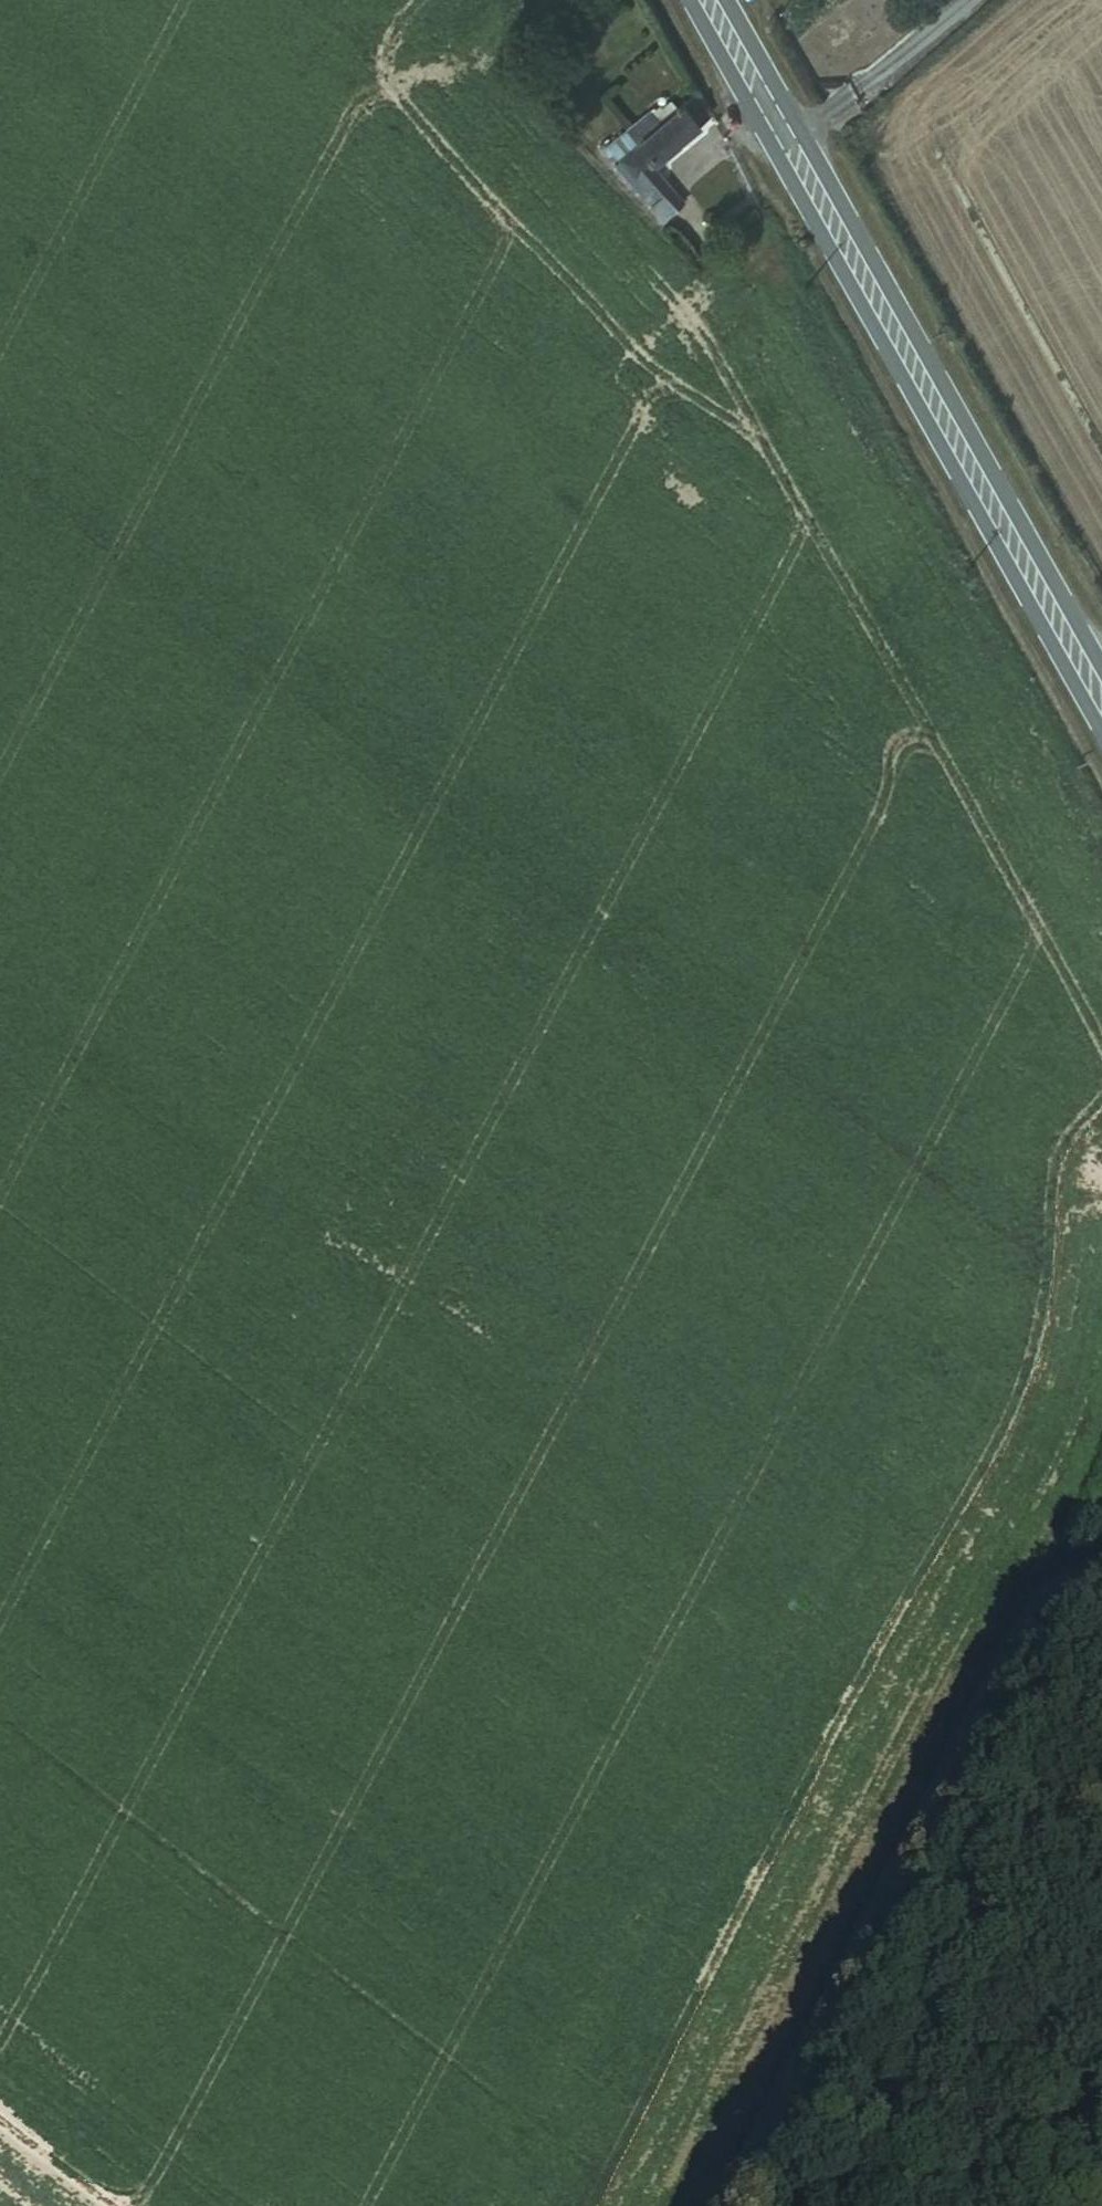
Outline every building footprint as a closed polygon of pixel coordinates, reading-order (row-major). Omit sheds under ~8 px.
[(703,114),(690,90),(627,139),(618,129),(603,144),(649,199),(664,184),(647,161),(703,114)]
